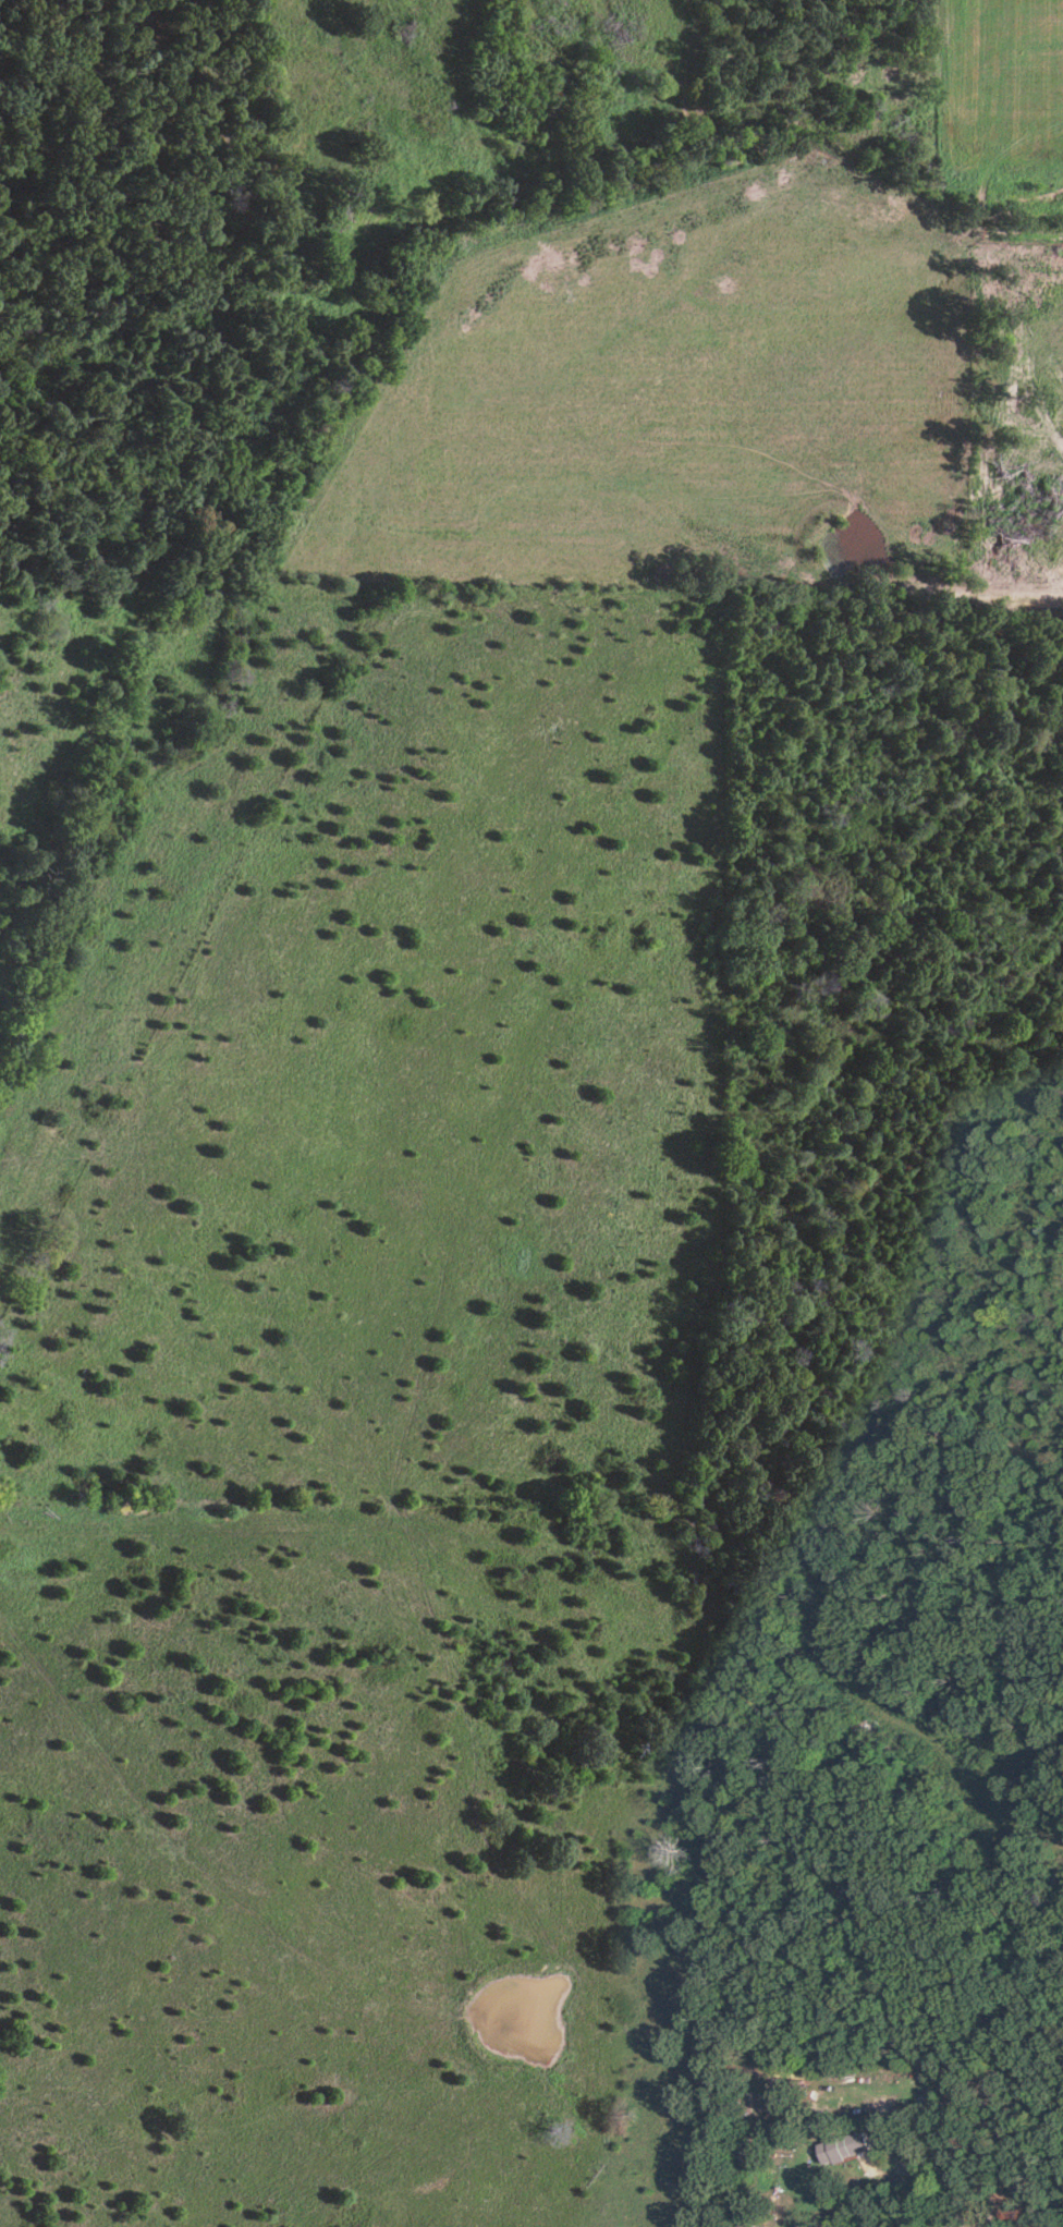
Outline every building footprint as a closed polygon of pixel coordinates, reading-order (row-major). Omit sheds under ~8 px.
[(837,2127),(826,2127),(826,2166),(837,2166),(837,2127)]
